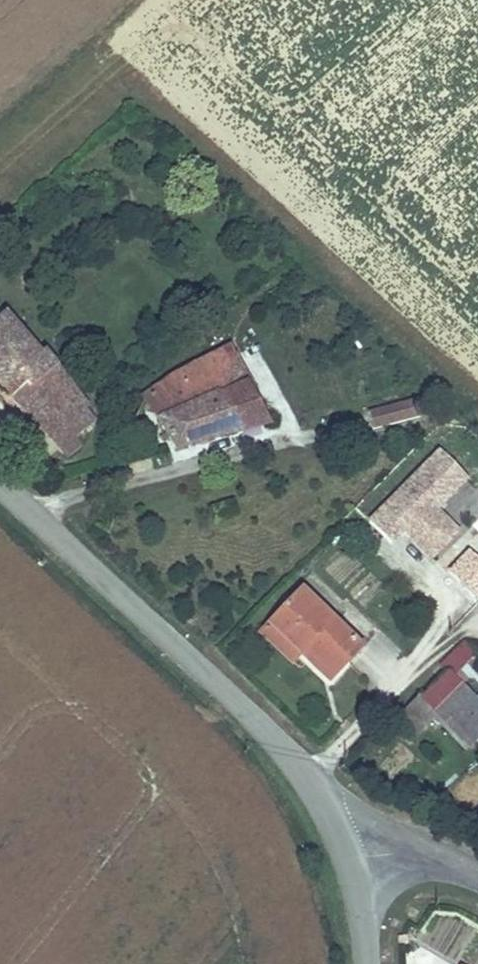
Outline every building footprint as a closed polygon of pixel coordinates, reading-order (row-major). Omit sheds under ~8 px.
[(18,334),(0,314),(0,348),(18,334)] [(18,334),(0,348),(0,382),(63,454),(75,444),(70,437),(91,417),(82,408),(82,402),(40,353),(36,354),(18,334)] [(227,346),(195,364),(213,394),(245,378),(227,346)] [(195,364),(145,394),(178,445),(270,420),(245,378),(213,394),(195,364)] [(368,406),(371,426),(419,419),(416,399),(368,406)] [(468,478),(438,449),(367,522),(391,545),(402,534),(432,563),(463,531),(439,508),(468,478)] [(468,550),(448,571),(477,600),(477,560),(468,550)] [(303,588),(269,623),(302,655),(327,678),(359,642),(303,588)] [(302,655),(269,623),(262,633),(294,662),(302,655)] [(456,676),(476,652),(465,643),(443,663),(451,671),(456,676)] [(456,676),(451,671),(410,714),(421,723),(431,714),(463,682),(456,676)] [(431,714),(465,749),(477,738),(477,698),(463,682),(431,714)]
